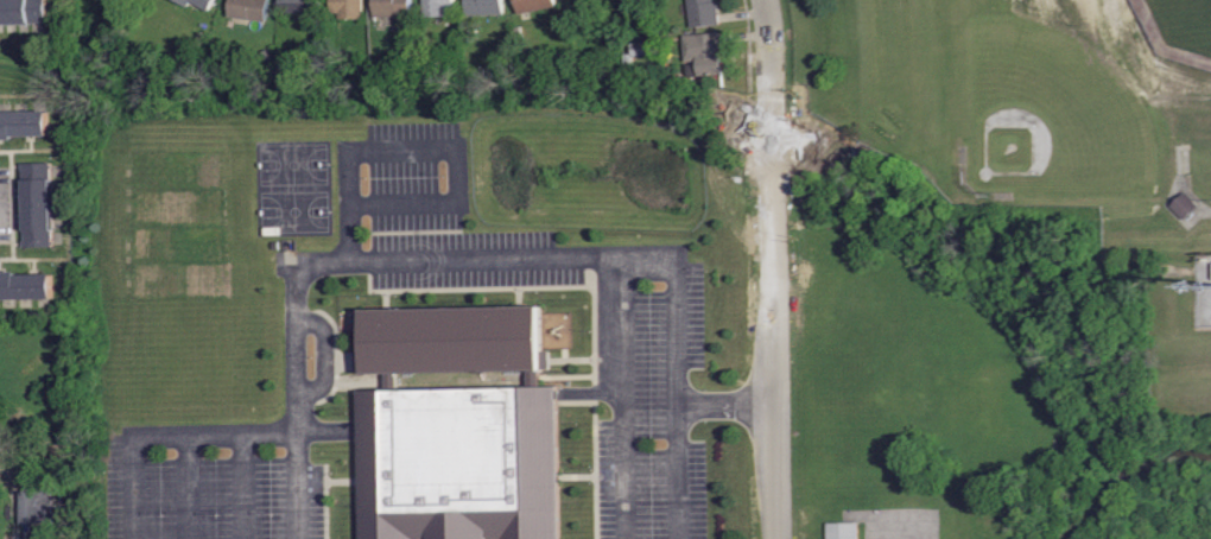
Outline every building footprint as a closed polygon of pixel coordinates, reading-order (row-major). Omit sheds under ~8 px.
[(46,21),(0,22),(0,0),(46,0),(46,21)] [(189,6),(179,0),(215,0),(209,11),(191,1),(189,6)] [(229,15),(231,0),(270,0),(267,21),(229,15)] [(281,12),(281,0),(322,0),(323,11),(281,12)] [(332,12),(332,0),(364,0),(364,18),(340,18),(340,12),(332,12)] [(375,15),(375,0),(413,0),(413,15),(375,15)] [(425,17),(424,0),(456,0),(456,11),(450,11),(450,15),(425,17)] [(468,15),(467,0),(505,0),(505,14),(468,15)] [(520,13),(518,0),(558,0),(559,6),(520,13)] [(692,25),(689,0),(715,0),(717,0),(721,21),(692,25)] [(719,32),(722,55),(723,55),(724,72),(700,74),(699,58),(689,59),(686,34),(719,32)] [(15,139),(0,139),(0,111),(50,110),(50,135),(15,137),(15,139)] [(26,247),(24,164),(51,163),(51,178),(55,178),(56,230),(52,230),(53,247),(26,247)] [(1173,206),(1187,219),(1200,205),(1186,192),(1173,206)] [(53,299),(0,300),(0,271),(19,271),(19,274),(53,274),(53,299)] [(362,309),(540,305),(541,349),(549,349),(550,367),(543,367),(540,369),(541,385),(530,385),(530,369),(398,373),(398,388),(386,388),(386,373),(363,374),(363,368),(356,368),(356,349),(363,349),(362,309)] [(557,385),(560,538),(361,538),(356,391),(399,389),(557,385)] [(23,523),(54,523),(53,491),(22,491),(23,523)] [(858,520),(858,538),(826,538),(826,521),(858,520)]
